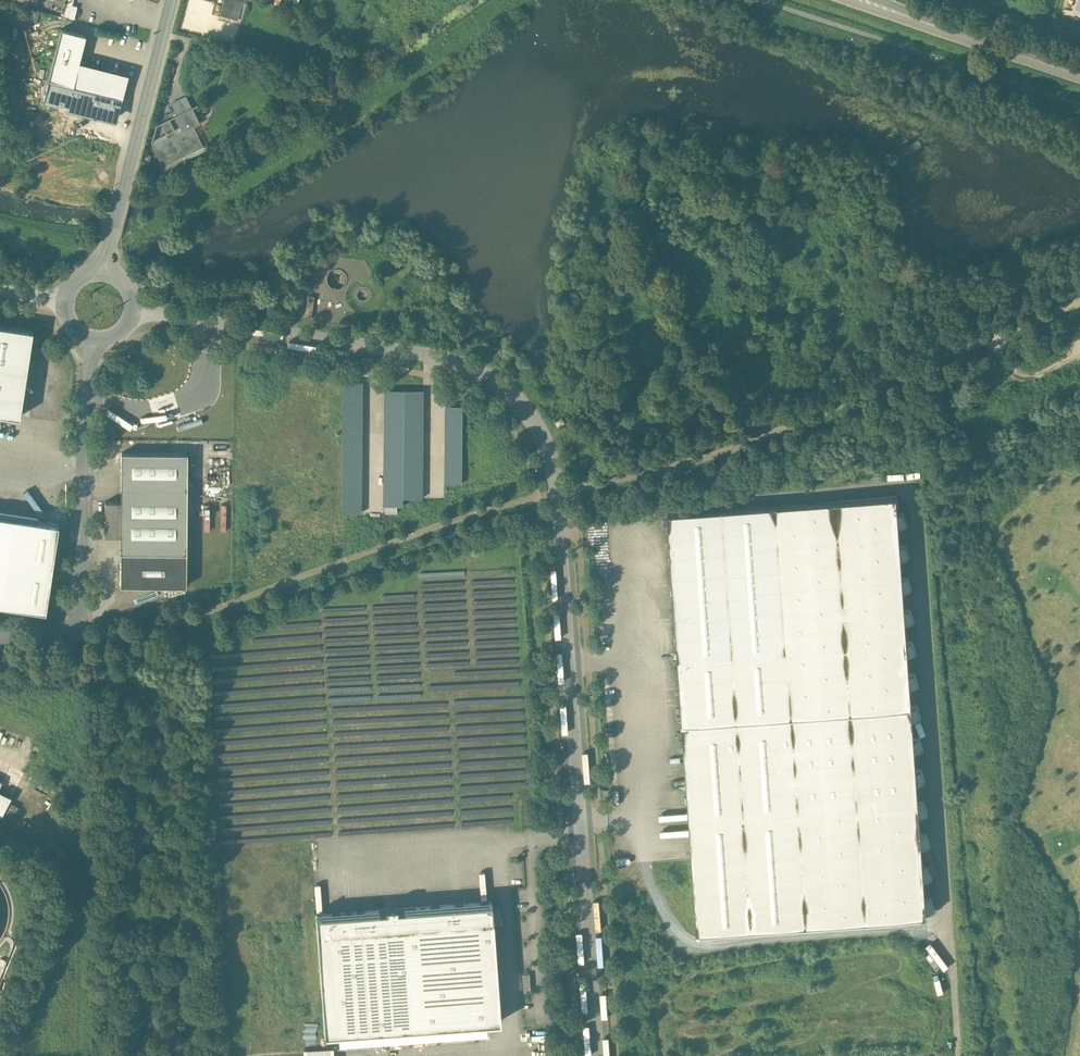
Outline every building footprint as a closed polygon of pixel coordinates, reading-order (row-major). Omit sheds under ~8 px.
[(239,9),(224,4),(222,13),(237,17),(239,9)] [(58,38),(48,79),(73,85),(78,64),(85,37),(86,35),(61,28),(58,38)] [(126,76),(78,64),(73,85),(121,97),(121,96),(126,76)] [(186,96),(172,103),(177,114),(191,108),(186,96)] [(176,134),(169,119),(162,123),(169,137),(153,145),(163,165),(188,152),(202,146),(192,127),(199,124),(191,108),(177,114),(175,115),(183,130),(176,134)] [(314,296),(308,295),(305,317),(311,318),(314,296)] [(0,329),(0,417),(24,421),(37,335),(0,329)] [(362,381),(343,381),(342,513),(361,513),(362,381)] [(423,389),(384,389),(383,505),(403,505),(403,498),(422,498),(423,389)] [(442,483),(462,483),(463,406),(443,406),(442,483)] [(187,453),(121,452),(121,545),(187,546),(187,453)] [(895,503),(667,518),(696,939),(924,923),(895,503)] [(0,517),(0,606),(50,614),(63,526),(0,517)] [(187,546),(121,545),(120,585),(187,586),(187,546)] [(491,903),(316,915),(325,1034),(501,1021),(491,903)]
